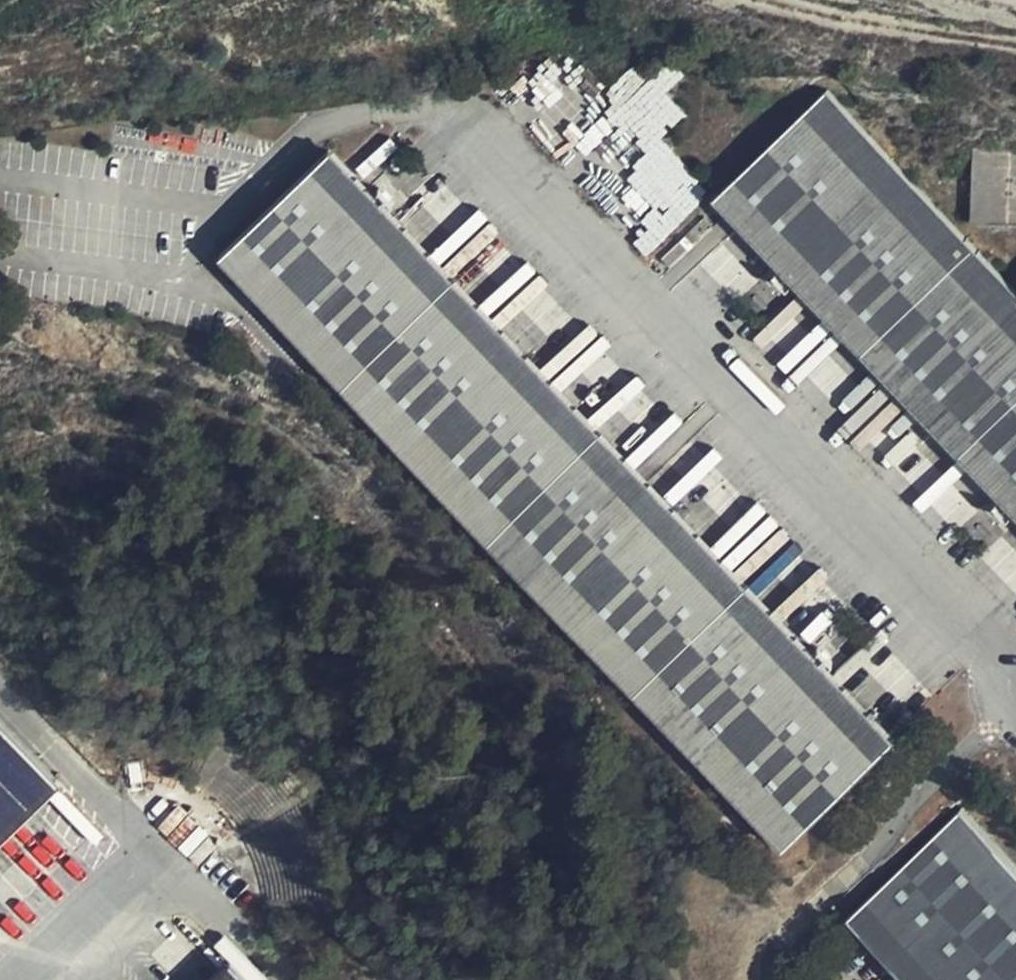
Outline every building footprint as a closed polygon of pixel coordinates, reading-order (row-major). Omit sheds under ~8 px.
[(713,191),(663,134),(687,113),(667,90),(650,105),(641,95),(624,109),(635,120),(595,156),(664,234),(713,191)] [(712,201),(1015,517),(1015,293),(1006,283),(885,157),(824,94),(712,201)] [(335,159),(227,264),(784,844),(892,739),(879,726),(335,159)] [(45,792),(53,785),(58,781),(59,779),(0,718),(0,836),(45,792)] [(865,930),(910,977),(913,979),(1015,979),(1015,870),(972,824),(957,809),(850,913),(865,930)] [(231,959),(209,979),(251,979),(231,959)]
